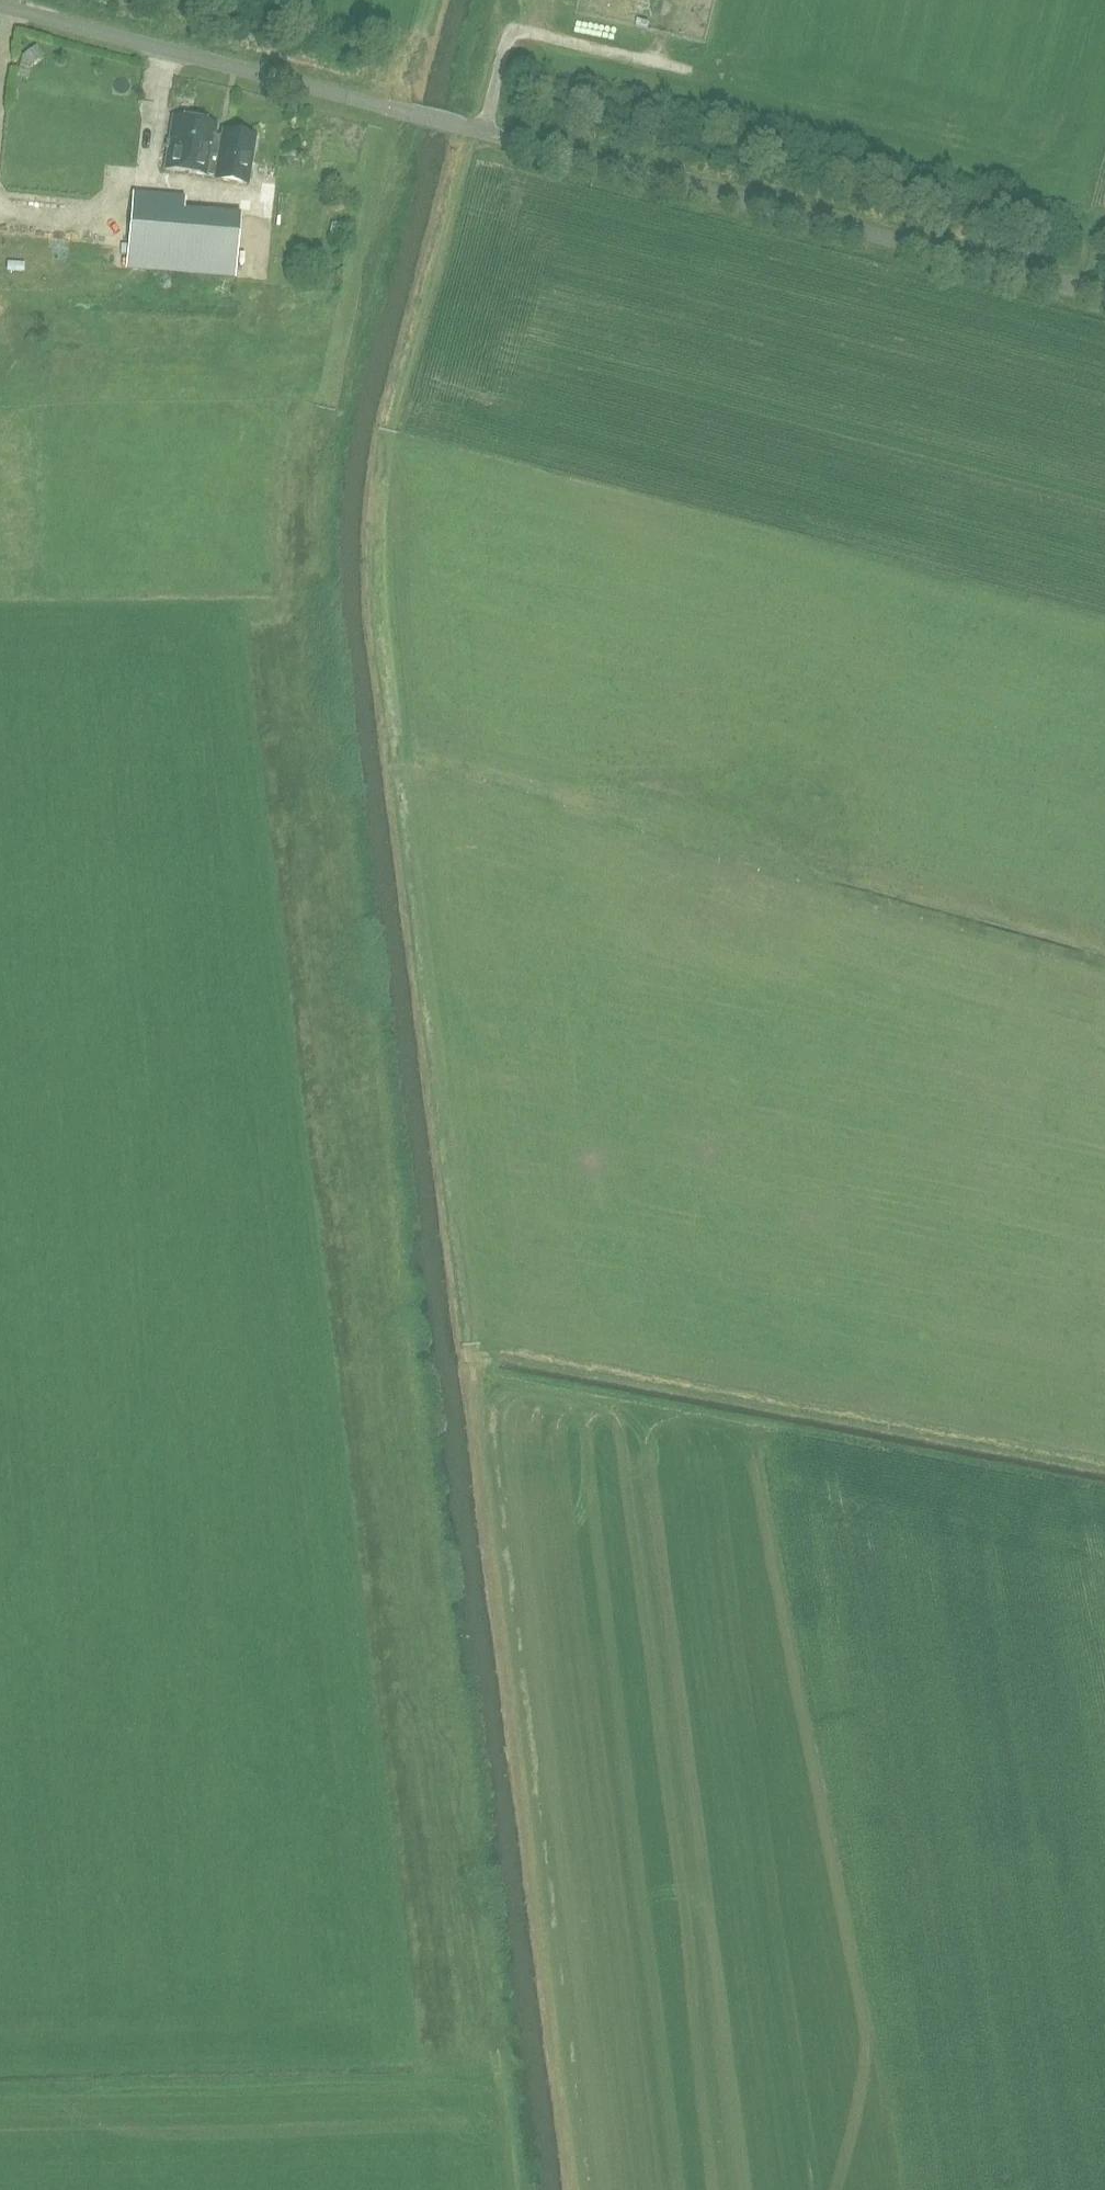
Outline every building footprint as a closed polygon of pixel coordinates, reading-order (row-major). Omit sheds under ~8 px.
[(212,163),(217,137),(215,137),(217,127),(175,119),(171,140),(164,139),(163,148),(169,149),(166,169),(208,176),(210,162),(212,163)] [(223,138),(217,137),(212,163),(218,164),(215,180),(246,186),(254,139),(224,133),(223,138)] [(184,198),(133,193),(130,223),(127,263),(127,267),(237,276),(242,214),(184,209),(184,198)]
